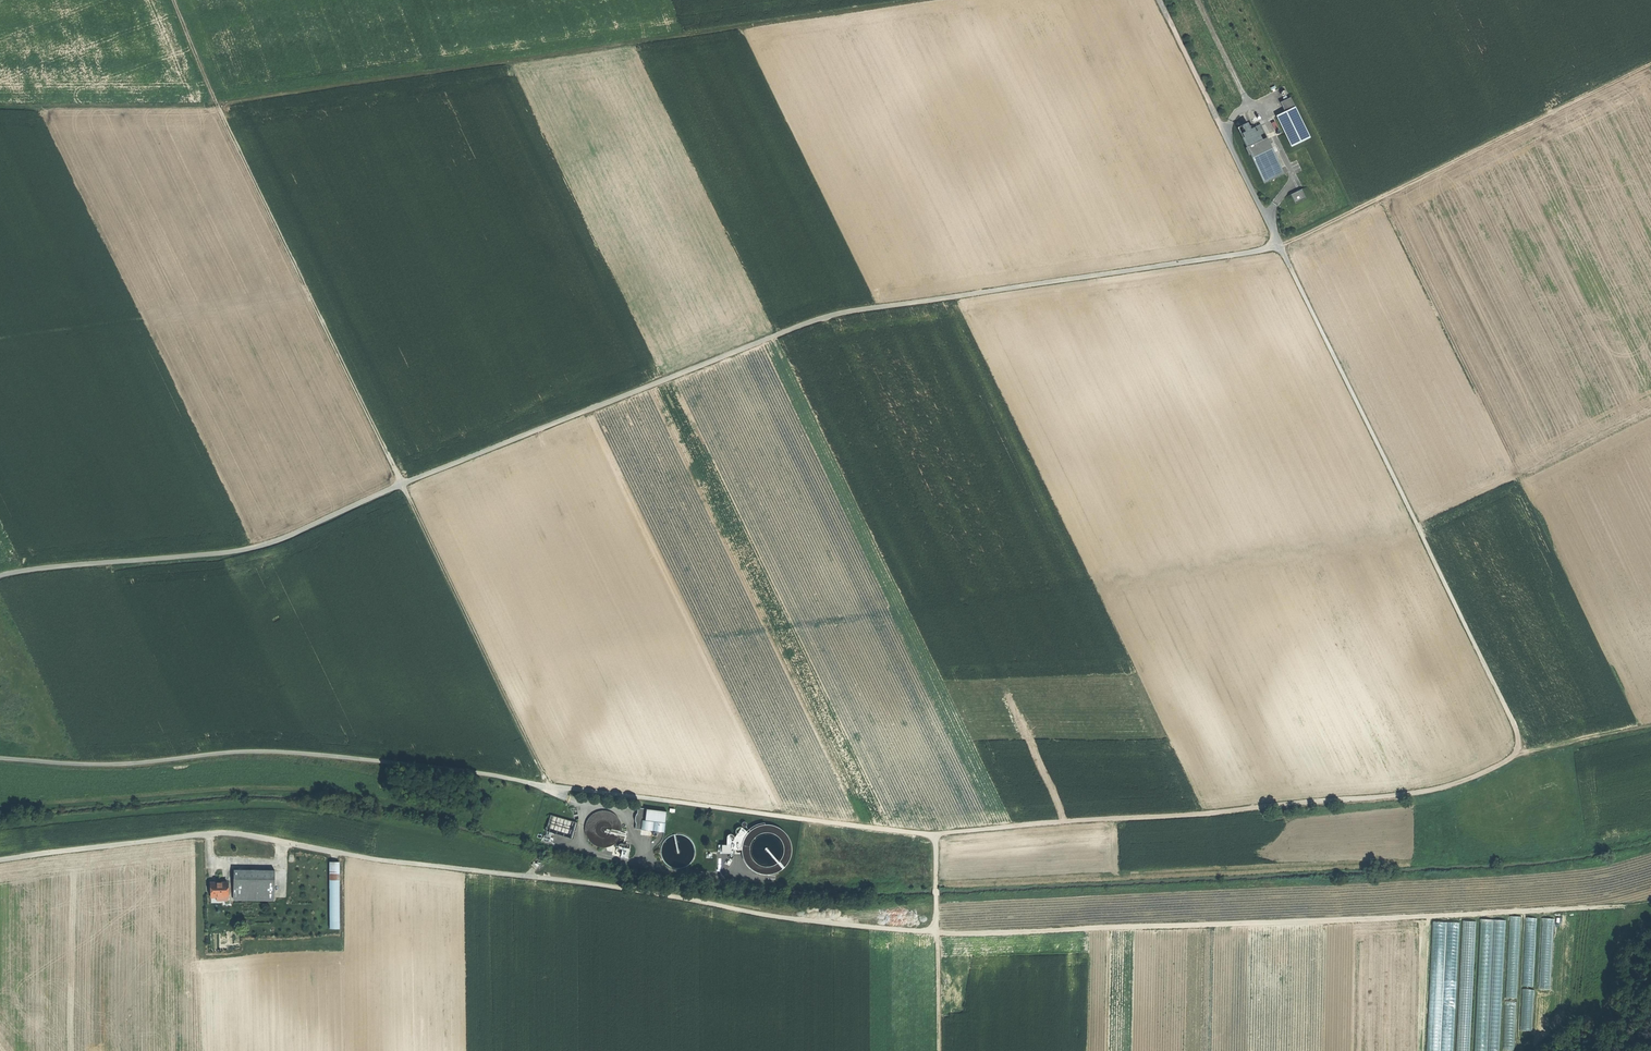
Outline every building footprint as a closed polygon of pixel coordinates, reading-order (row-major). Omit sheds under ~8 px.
[(1285,111),(1294,107),(1290,97),(1280,102),(1285,111)] [(1285,111),(1276,116),(1291,146),(1309,137),(1294,107),(1285,111)] [(1264,183),(1284,173),(1266,137),(1261,140),(1256,130),(1255,131),(1253,127),(1252,128),(1251,125),(1249,126),(1247,122),(1237,127),(1246,147),(1244,148),(1248,155),(1250,154),(1264,183)] [(1302,189),(1291,194),(1296,203),(1306,198),(1302,189)] [(570,811),(571,811),(573,820),(578,819),(575,808),(569,809),(570,811)] [(665,812),(637,808),(636,814),(635,814),(635,815),(634,816),(634,817),(634,818),(634,819),(633,819),(634,820),(634,821),(634,822),(634,823),(635,823),(634,829),(647,831),(662,832),(663,833),(665,812)] [(597,812),(593,814),(590,816),(587,819),(585,823),(584,828),(584,832),(585,836),(587,840),(590,843),(594,846),(598,847),(602,848),(606,847),(610,846),(613,844),(616,841),(617,840),(619,838),(620,835),(621,832),(621,828),(620,825),(619,821),(617,818),(615,816),(614,815),(612,814),(610,813),(608,812),(606,811),(604,811),(601,811),(597,812)] [(544,831),(572,839),(576,823),(549,815),(544,831)] [(622,843),(625,829),(621,828),(621,832),(620,835),(619,838),(617,840),(616,841),(622,843)] [(720,851),(730,853),(733,834),(727,833),(725,845),(721,844),(720,851)] [(547,842),(548,841),(549,837),(549,836),(548,836),(548,835),(547,835),(546,834),(545,834),(544,834),(543,835),(542,835),(542,836),(541,836),(541,837),(541,838),(541,839),(541,840),(542,841),(543,842),(544,842),(545,843),(546,842),(547,842)] [(681,835),(677,834),(672,835),(670,835),(669,836),(665,838),(662,841),(660,845),(659,849),(659,853),(660,857),(662,861),(665,864),(668,867),(672,868),(676,869),(680,868),(684,867),(688,865),(691,861),(692,858),(694,854),(694,850),(693,845),(691,842),(689,840),(688,839),(685,836),(681,835)] [(625,858),(627,848),(625,848),(626,844),(624,844),(621,843),(621,844),(620,843),(619,843),(618,844),(617,844),(617,845),(617,846),(617,847),(617,848),(618,848),(618,849),(619,849),(620,849),(621,850),(620,857),(621,857),(625,858)] [(340,928),(339,861),(328,861),(330,928),(340,928)] [(233,872),(232,898),(273,899),(274,873),(233,872)] [(229,901),(228,883),(211,884),(211,899),(217,898),(217,901),(229,901)] [(1507,997),(1518,997),(1521,916),(1510,915),(1507,997)] [(1535,986),(1536,917),(1525,917),(1524,985),(1535,986)] [(1505,919),(1481,918),(1476,1050),(1501,1050),(1505,919)] [(1542,918),(1540,988),(1551,989),(1553,918),(1542,918)] [(1475,954),(1475,921),(1463,920),(1463,950),(1467,950),(1467,954),(1475,954)] [(1523,988),(1521,1029),(1533,1030),(1535,989),(1523,988)] [(1505,1000),(1505,1049),(1516,1049),(1516,1000),(1505,1000)] [(1472,1014),(1466,1013),(1465,1026),(1458,1026),(1457,1050),(1470,1050),(1472,1014)]
